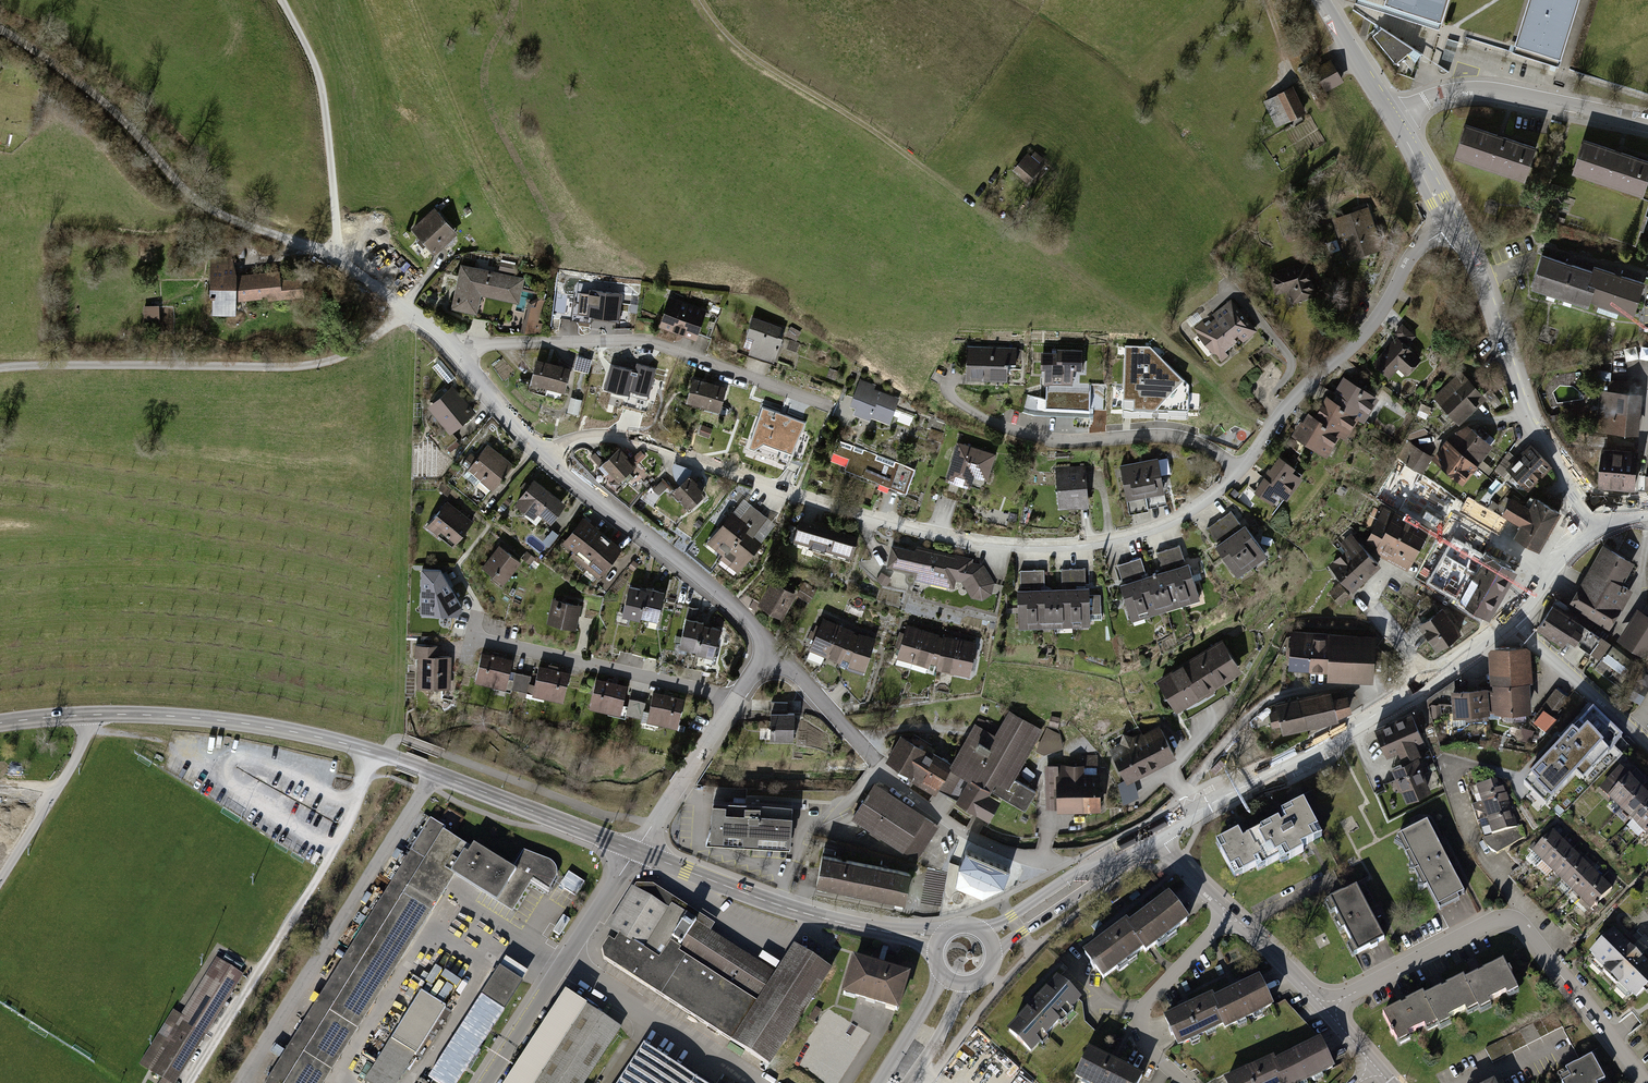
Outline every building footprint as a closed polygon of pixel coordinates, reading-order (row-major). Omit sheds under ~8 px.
[(1383,5),(1441,22),(1447,0),(1385,0),(1383,5)] [(1514,45),(1560,59),(1578,0),(1528,0),(1514,45)] [(1380,28),(1372,34),(1394,64),(1412,49),(1380,28)] [(1320,94),(1343,82),(1331,60),(1308,73),(1320,94)] [(1293,85),(1276,94),(1289,120),(1306,111),(1293,85)] [(1275,126),(1289,120),(1276,94),(1262,101),(1275,126)] [(1535,144),(1464,123),(1453,160),(1524,181),(1535,144)] [(1572,172),(1643,193),(1647,178),(1647,160),(1582,140),(1572,172)] [(1028,149),(1011,167),(1027,182),(1044,164),(1028,149)] [(1369,206),(1334,217),(1348,260),(1383,249),(1369,206)] [(434,209),(411,228),(433,255),(456,237),(434,209)] [(1587,305),(1589,301),(1594,287),(1587,284),(1591,270),(1580,266),(1539,252),(1528,285),(1587,305)] [(209,257),(211,314),(234,313),(233,304),(280,302),(280,299),(301,298),(300,279),(279,280),(278,273),(233,275),(232,256),(209,257)] [(1305,263),(1270,274),(1276,294),(1288,290),(1292,302),(1315,295),(1305,263)] [(523,278),(461,265),(451,310),(476,315),(480,296),(517,304),(523,278)] [(1594,287),(1589,301),(1632,316),(1643,283),(1593,266),(1591,270),(1587,284),(1594,287)] [(614,294),(579,290),(575,319),(610,323),(614,294)] [(703,309),(667,297),(657,327),(693,339),(703,309)] [(544,300),(534,298),(525,332),(541,332),(544,320),(539,319),(544,300)] [(1231,301),(1192,333),(1218,364),(1257,332),(1231,301)] [(152,306),(141,306),(142,327),(153,327),(152,306)] [(780,326),(752,317),(741,351),(769,360),(780,326)] [(1406,325),(1366,360),(1381,377),(1395,365),(1403,375),(1419,361),(1407,347),(1417,338),(1406,325)] [(1017,343),(965,343),(965,377),(1017,377),(1017,343)] [(1150,346),(1125,346),(1123,415),(1188,418),(1189,385),(1150,346)] [(1626,358),(1647,359),(1647,347),(1627,346),(1626,358)] [(1077,353),(1042,351),(1040,386),(1075,388),(1077,353)] [(632,361),(615,357),(609,383),(626,387),(632,361)] [(528,383),(545,388),(553,364),(536,359),(528,383)] [(649,365),(632,361),(626,387),(643,391),(649,365)] [(545,388),(563,393),(570,369),(553,364),(545,388)] [(1462,371),(1433,396),(1458,424),(1487,399),(1462,371)] [(707,381),(690,377),(683,402),(700,407),(707,381)] [(1343,378),(1330,400),(1357,416),(1364,420),(1377,398),(1343,378)] [(724,386),(707,381),(700,407),(717,411),(724,386)] [(1597,381),(1594,431),(1637,433),(1640,384),(1597,381)] [(897,397),(859,382),(849,408),(887,422),(897,397)] [(450,386),(427,408),(450,432),(473,410),(450,386)] [(1345,436),(1357,416),(1330,400),(1326,397),(1314,418),(1339,433),(1345,436)] [(582,400),(572,398),(568,412),(579,415),(582,400)] [(600,401),(591,398),(588,410),(596,412),(600,401)] [(806,422),(762,407),(748,450),(788,464),(806,422)] [(893,421),(911,425),(914,414),(895,410),(893,421)] [(1325,456),(1339,433),(1314,418),(1304,413),(1291,435),(1325,456)] [(711,429),(702,426),(699,434),(708,437),(711,429)] [(1464,426),(1448,442),(1474,467),(1490,451),(1464,426)] [(915,470),(839,439),(828,466),(904,497),(915,470)] [(1448,442),(1433,458),(1459,483),(1474,467),(1448,442)] [(993,452),(958,443),(948,480),(983,489),(993,452)] [(486,444),(465,470),(489,489),(510,463),(486,444)] [(1414,445),(1403,461),(1420,471),(1430,455),(1414,445)] [(1531,445),(1507,466),(1527,489),(1551,468),(1531,445)] [(1636,450),(1599,448),(1597,489),(1634,491),(1636,450)] [(619,449),(604,462),(617,478),(632,465),(619,449)] [(1155,457),(1137,461),(1143,496),(1162,492),(1155,457)] [(1280,459),(1255,492),(1273,505),(1280,495),(1286,500),(1301,480),(1291,473),(1294,469),(1280,459)] [(1137,461),(1118,464),(1125,499),(1143,496),(1137,461)] [(1083,466),(1054,468),(1057,509),(1086,508),(1083,466)] [(686,477),(670,491),(686,509),(702,494),(686,477)] [(531,479),(516,500),(548,523),(563,503),(531,479)] [(1469,494),(1458,509),(1500,537),(1511,521),(1469,494)] [(1512,498),(1503,513),(1520,523),(1512,536),(1537,551),(1560,514),(1536,499),(1530,509),(1512,498)] [(705,544),(722,559),(760,513),(744,499),(705,544)] [(445,501),(425,526),(450,546),(470,520),(445,501)] [(1384,507),(1366,546),(1407,565),(1425,526),(1384,507)] [(1230,510),(1216,520),(1251,567),(1264,558),(1230,510)] [(760,513),(722,559),(737,571),(775,527),(760,513)] [(582,519),(565,540),(577,550),(573,555),(599,576),(620,549),(582,519)] [(796,520),(790,542),(846,558),(853,536),(796,520)] [(1216,520),(1202,531),(1237,578),(1251,567),(1216,520)] [(1348,533),(1323,557),(1354,590),(1380,567),(1348,533)] [(1453,540),(1428,584),(1489,617),(1513,573),(1453,540)] [(891,545),(886,566),(912,572),(910,579),(952,589),(954,581),(960,582),(969,596),(981,601),(990,595),(993,584),(983,566),(971,562),(972,559),(916,545),(914,551),(891,545)] [(499,546),(480,567),(501,586),(520,564),(499,546)] [(1177,546),(1154,553),(1158,568),(1182,561),(1177,546)] [(1602,548),(1567,605),(1609,630),(1634,590),(1623,584),(1634,567),(1602,548)] [(1139,558),(1115,565),(1120,581),(1143,574),(1139,558)] [(1180,603),(1196,597),(1185,564),(1168,570),(1180,603)] [(420,566),(419,611),(461,611),(460,603),(440,566),(420,566)] [(1042,569),(1017,570),(1018,588),(1042,587),(1042,569)] [(1083,569),(1058,569),(1058,586),(1083,586),(1083,569)] [(1163,609),(1180,603),(1168,570),(1152,576),(1163,609)] [(1147,614),(1163,609),(1152,576),(1135,582),(1147,614)] [(773,580),(758,603),(781,617),(795,594),(773,580)] [(1130,620),(1147,614),(1135,582),(1119,587),(1130,620)] [(1351,596),(1339,582),(1329,592),(1341,605),(1351,596)] [(620,614),(637,618),(640,606),(644,588),(627,585),(620,614)] [(637,618),(654,622),(657,606),(660,592),(644,588),(640,606),(637,618)] [(1034,626),(1052,626),(1051,589),(1033,590),(1034,626)] [(1052,626),(1070,626),(1069,589),(1051,589),(1052,626)] [(1070,626),(1088,625),(1087,589),(1069,589),(1070,626)] [(1016,627),(1034,626),(1033,590),(1015,590),(1016,627)] [(553,599),(547,623),(575,630),(581,606),(553,599)] [(1092,601),(1092,620),(1101,620),(1101,601),(1092,601)] [(1579,622),(1552,605),(1535,631),(1563,648),(1568,640),(1598,659),(1609,641),(1579,622)] [(1443,608),(1421,622),(1439,650),(1461,636),(1443,608)] [(1616,641),(1647,660),(1647,659),(1647,617),(1636,609),(1616,641)] [(808,648),(826,656),(840,625),(822,617),(808,648)] [(678,648),(695,652),(702,625),(686,621),(678,648)] [(695,652),(711,657),(718,629),(702,625),(695,652)] [(826,656),(843,663),(857,632),(840,625),(826,656)] [(928,631),(912,626),(902,656),(918,662),(928,631)] [(944,637),(928,631),(918,662),(934,667),(944,637)] [(843,663),(861,671),(875,640),(857,632),(843,663)] [(1312,634),(1292,633),(1291,669),(1310,670),(1312,634)] [(1330,635),(1312,634),(1310,670),(1329,671),(1330,635)] [(1374,636),(1330,635),(1329,671),(1328,679),(1373,681),(1374,636)] [(940,671),(958,674),(964,640),(946,637),(940,671)] [(1155,677),(1176,711),(1240,671),(1219,637),(1155,677)] [(958,674),(976,677),(983,644),(964,640),(958,674)] [(417,646),(415,687),(450,688),(451,654),(438,653),(438,646),(417,646)] [(1490,648),(1491,681),(1529,680),(1527,646),(1490,648)] [(1609,646),(1604,662),(1622,668),(1627,652),(1609,646)] [(480,653),(473,683),(516,693),(520,674),(508,671),(510,660),(480,653)] [(516,693),(561,702),(567,672),(537,666),(534,677),(521,674),(516,693)] [(597,679),(590,709),(633,719),(637,700),(625,697),(627,686),(597,679)] [(1491,681),(1493,714),(1530,713),(1529,680),(1491,681)] [(1545,703),(1552,708),(1565,691),(1557,686),(1545,703)] [(1487,689),(1450,691),(1452,719),(1488,716),(1487,689)] [(633,718),(677,728),(684,698),(654,691),(651,703),(638,700),(633,718)] [(1331,691),(1302,698),(1308,728),(1336,722),(1335,716),(1351,712),(1347,695),(1332,698),(1331,691)] [(1282,733),(1308,728),(1302,698),(1276,703),(1277,710),(1269,712),(1273,727),(1281,726),(1282,733)] [(1543,706),(1534,720),(1546,729),(1556,714),(1543,706)] [(771,711),(771,737),(793,737),(793,711),(771,711)] [(978,718),(950,764),(991,789),(1002,795),(1025,809),(1035,792),(1012,778),(1041,730),(1009,711),(999,726),(978,718)] [(1409,712),(1374,727),(1388,760),(1423,744),(1409,712)] [(1592,714),(1525,786),(1555,813),(1622,742),(1620,740),(1592,714)] [(1150,767),(1174,755),(1159,726),(1135,739),(1150,767)] [(1251,729),(1238,735),(1246,749),(1258,743),(1251,729)] [(900,734),(885,758),(909,773),(907,776),(934,792),(937,786),(950,764),(900,734)] [(1476,735),(1466,737),(1468,743),(1477,742),(1476,735)] [(1126,779),(1150,767),(1135,739),(1112,751),(1126,779)] [(1415,757),(1389,768),(1403,801),(1429,790),(1415,757)] [(991,789),(950,764),(937,786),(988,817),(999,798),(989,792),(991,789)] [(1632,782),(1618,768),(1597,790),(1611,804),(1632,782)] [(1043,772),(1043,812),(1098,812),(1098,772),(1043,772)] [(1471,788),(1476,805),(1507,794),(1502,778),(1471,788)] [(1646,796),(1632,782),(1611,804),(1625,817),(1646,796)] [(875,784),(855,816),(918,857),(939,826),(875,784)] [(1476,805),(1482,821),(1513,811),(1507,794),(1476,805)] [(1646,796),(1625,817),(1639,831),(1647,822),(1647,798),(1646,796)] [(713,839),(791,845),(794,804),(716,798),(713,839)] [(1300,804),(1257,824),(1275,862),(1318,842),(1300,804)] [(1482,821),(1487,837),(1518,827),(1513,811),(1482,821)] [(454,875),(450,873),(463,851),(467,853),(471,848),(442,831),(444,828),(430,818),(264,1082),(324,1082),(454,875)] [(1399,839),(1418,874),(1453,855),(1434,820),(1399,839)] [(1639,831),(1647,840),(1647,822),(1639,831)] [(1257,824),(1214,844),(1233,882),(1275,862),(1257,824)] [(1487,837),(1497,852),(1524,837),(1518,827),(1487,837)] [(1560,841),(1549,831),(1528,854),(1538,863),(1560,841)] [(1570,851),(1560,841),(1538,863),(1548,873),(1570,851)] [(533,878),(549,888),(554,880),(556,876),(557,872),(556,869),(555,865),(552,862),(548,860),(524,850),(512,868),(473,844),(471,848),(467,853),(463,851),(450,873),(454,875),(512,911),(533,878)] [(966,849),(959,866),(956,883),(982,894),(1003,883),(1010,868),(966,849)] [(1581,861),(1570,851),(1548,873),(1559,883),(1581,861)] [(819,880),(860,889),(865,863),(825,854),(819,880)] [(1418,874),(1436,909),(1472,891),(1453,855),(1418,874)] [(1591,870),(1581,861),(1559,883),(1569,893),(1591,870)] [(860,889),(904,898),(909,872),(865,863),(860,889)] [(576,896),(586,882),(571,870),(561,885),(576,896)] [(1601,880),(1591,870),(1569,893),(1580,903),(1601,880)] [(1612,890),(1601,880),(1580,903),(1590,913),(1612,890)] [(601,949),(603,959),(770,1065),(833,968),(795,944),(776,972),(711,930),(715,924),(653,884),(636,883),(634,887),(632,886),(606,927),(618,935),(614,941),(609,938),(601,949)] [(1355,888),(1330,901),(1357,952),(1382,938),(1355,888)] [(1167,897),(1128,926),(1144,947),(1146,950),(1185,921),(1167,897)] [(1126,923),(1086,953),(1104,977),(1144,947),(1128,926),(1126,923)] [(1611,930),(1587,957),(1634,1001),(1647,986),(1647,964),(1611,930)] [(854,955),(843,993),(900,1010),(912,972),(854,955)] [(431,1082),(457,1082),(527,970),(505,956),(429,1078),(432,1080),(431,1082)] [(139,1064),(162,1078),(169,1082),(176,1082),(244,974),(216,957),(181,1014),(173,1010),(139,1064)] [(1469,979),(1482,1007),(1485,1011),(1522,991),(1507,960),(1469,979)] [(1427,996),(1441,1023),(1444,1027),(1482,1007),(1469,979),(1467,976),(1427,996)] [(1257,979),(1213,999),(1224,1023),(1226,1026),(1270,1005),(1257,979)] [(1056,980),(1008,1030),(1030,1051),(1078,1001),(1056,980)] [(504,1082),(585,1082),(622,1027),(565,990),(504,1082)] [(364,1081),(367,1082),(397,1082),(444,1007),(420,992),(364,1081)] [(1425,992),(1385,1013),(1403,1044),(1441,1023),(1427,996),(1425,992)] [(1211,996),(1165,1018),(1178,1045),(1224,1023),(1213,999),(1211,996)] [(1552,1016),(1486,1048),(1493,1062),(1559,1031),(1552,1016)] [(1275,1061),(1285,1082),(1299,1082),(1332,1067),(1319,1040),(1275,1061)] [(644,1043),(618,1082),(705,1082),(644,1043)] [(1087,1050),(1071,1081),(1074,1082),(1139,1082),(1142,1077),(1087,1050)] [(1561,1082),(1608,1082),(1592,1057),(1558,1078),(1561,1082)] [(1225,1081),(1226,1082),(1285,1082),(1275,1061),(1273,1058),(1225,1081)]
